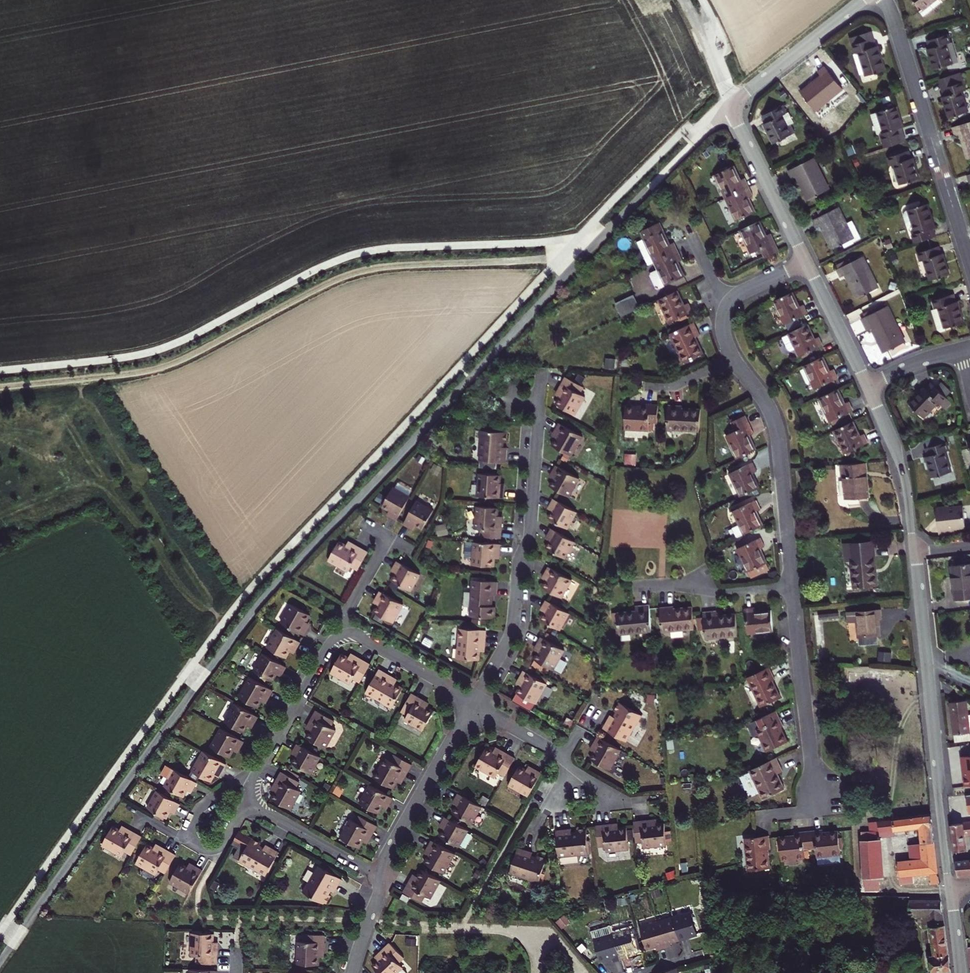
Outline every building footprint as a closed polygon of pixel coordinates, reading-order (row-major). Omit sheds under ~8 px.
[(916,1),(922,9),(919,11),(923,16),(943,1),(942,0),(915,0),(916,1)] [(913,3),(919,11),(922,9),(916,1),(913,3)] [(955,31),(962,29),(960,23),(953,25),(955,31)] [(877,73),(885,70),(877,46),(875,47),(870,32),(853,37),(856,44),(853,45),(856,54),(854,55),(860,75),(866,73),(867,76),(877,73)] [(930,48),(928,49),(935,70),(953,64),(946,44),(949,43),(947,35),(928,41),(930,48)] [(821,77),(801,93),(815,110),(842,89),(825,67),(818,72),(821,77)] [(878,77),(877,73),(867,76),(866,73),(860,75),(861,77),(866,81),(878,77)] [(945,96),(943,96),(950,118),(967,112),(961,92),(964,91),(959,73),(940,79),(945,96)] [(858,95),(853,97),(856,107),(861,105),(858,95)] [(764,124),(774,143),(791,135),(787,126),(790,124),(793,123),(789,113),(787,114),(784,106),(763,115),(767,123),(764,124)] [(905,141),(901,128),(903,127),(896,107),(895,107),(891,108),(872,114),(878,134),(881,133),(885,147),(905,141)] [(953,128),(955,136),(961,134),(969,159),(969,122),(953,128)] [(894,165),(901,185),(919,179),(913,158),(910,159),(908,151),(898,154),(892,156),(888,157),(891,166),(894,165)] [(829,190),(813,158),(788,171),(792,179),(797,176),(809,200),(829,190)] [(749,187),(744,178),(739,181),(733,167),(715,176),(726,198),(749,187)] [(755,212),(748,198),(753,195),(749,187),(726,198),(737,221),(755,212)] [(935,237),(932,229),(934,228),(927,204),(907,211),(905,212),(903,216),(907,226),(913,224),(916,234),(913,235),(915,243),(935,237)] [(846,224),(838,208),(836,208),(825,214),(813,220),(816,228),(822,226),(833,249),(843,244),(852,240),(854,242),(861,238),(852,221),(846,224)] [(740,231),(752,254),(761,249),(766,258),(780,251),(771,233),(766,236),(759,222),(740,231)] [(641,233),(644,240),(655,262),(678,251),(673,243),(669,245),(667,241),(662,231),(663,231),(659,223),(643,230),(641,233)] [(638,243),(649,265),(655,262),(644,240),(638,243)] [(854,242),(852,240),(843,244),(845,248),(854,244),(854,242)] [(925,260),(931,281),(949,274),(942,254),(940,255),(938,247),(937,247),(932,248),(918,253),(921,261),(925,260)] [(665,286),(684,276),(683,273),(677,262),(682,260),(678,251),(655,262),(658,269),(652,271),(652,272),(651,272),(650,275),(656,289),(659,290),(660,289),(661,289),(664,287),(665,286)] [(890,256),(893,264),(899,262),(896,254),(890,256)] [(849,264),(838,269),(837,269),(841,278),(846,275),(858,298),(878,288),(862,257),(849,264)] [(837,265),(838,269),(849,264),(847,260),(837,265)] [(689,303),(684,306),(677,292),(659,300),(670,323),(693,312),(691,308),(689,303)] [(799,307),(792,293),(774,301),(785,324),(787,323),(798,318),(808,313),(804,305),(799,307)] [(621,318),(640,309),(633,294),(614,303),(621,318)] [(933,301),(936,309),(939,308),(941,316),(934,318),(938,329),(940,331),(942,331),(946,330),(945,328),(964,322),(957,301),(955,302),(953,294),(950,295),(946,297),(933,301)] [(871,314),(865,317),(862,319),(868,332),(873,329),(885,352),(905,343),(887,306),(884,308),(879,310),(871,314)] [(939,308),(936,309),(932,310),(934,318),(941,316),(939,308)] [(697,330),(693,323),(671,333),(685,363),(702,355),(694,338),(699,335),(697,330)] [(814,339),(807,325),(783,337),(788,349),(788,351),(791,352),(797,349),(800,356),(802,356),(813,351),(823,346),(819,337),(814,339)] [(829,371),(822,357),(804,366),(815,389),(838,378),(834,369),(829,371)] [(580,393),(583,387),(566,377),(558,391),(560,392),(558,396),(560,397),(556,404),(575,415),(585,396),(580,393)] [(937,388),(946,397),(951,392),(942,383),(937,388)] [(925,388),(910,404),(915,409),(919,413),(918,415),(920,417),(922,415),(923,417),(938,402),(945,409),(951,402),(946,397),(937,388),(932,384),(926,390),(925,388)] [(837,390),(819,398),(831,421),(832,421),(841,416),(853,410),(849,401),(844,404),(837,390)] [(641,407),(626,406),(624,429),(649,430),(649,423),(654,423),(657,423),(658,405),(650,405),(641,404),(641,407)] [(673,406),(669,406),(667,429),(699,431),(700,411),(682,410),(682,407),(673,406)] [(727,435),(738,459),(755,451),(749,436),(753,434),(745,416),(731,422),(735,431),(727,435)] [(842,420),(841,416),(832,421),(833,424),(842,420)] [(859,436),(852,422),(835,430),(846,453),(847,453),(856,449),(868,443),(864,434),(859,436)] [(571,456),(583,436),(559,423),(556,431),(559,433),(556,438),(552,445),(571,456)] [(481,431),(480,461),(506,463),(507,448),(503,448),(503,443),(506,443),(507,432),(481,431)] [(926,457),(932,478),(951,472),(945,452),(948,451),(946,443),(926,448),(928,456),(926,457)] [(962,450),(966,469),(969,468),(969,448),(962,450)] [(623,464),(636,464),(636,454),(624,454),(623,464)] [(438,465),(431,462),(428,468),(435,471),(438,465)] [(730,473),(741,497),(759,488),(752,474),(757,472),(753,463),(730,473)] [(868,498),(865,463),(840,465),(841,477),(844,476),(846,500),(868,498)] [(569,497),(579,479),(556,466),(552,473),(554,474),(552,478),(554,479),(550,486),(569,497)] [(479,474),(477,496),(504,498),(504,490),(500,490),(500,483),(501,475),(479,474)] [(390,516),(397,520),(410,497),(393,488),(383,507),(390,511),(389,513),(391,514),(390,516)] [(567,529),(577,512),(554,499),(550,506),(552,507),(550,510),(552,511),(548,518),(567,529)] [(740,525),(745,534),(762,526),(756,512),(761,510),(756,500),(734,511),(740,525)] [(433,511),(417,501),(403,524),(410,528),(411,526),(414,527),(415,525),(423,529),(433,511)] [(481,537),(501,539),(502,523),(497,522),(498,516),(499,508),(477,506),(475,529),(481,530),(481,537)] [(938,525),(939,534),(958,532),(957,528),(966,527),(963,507),(955,508),(954,506),(936,508),(937,517),(940,519),(941,525),(938,525)] [(745,534),(740,525),(733,529),(738,538),(745,534)] [(565,559),(575,542),(552,529),(548,536),(550,537),(548,540),(550,541),(546,548),(565,559)] [(737,548),(752,578),(769,570),(760,549),(764,547),(760,538),(737,548)] [(351,566),(358,570),(368,552),(354,545),(352,548),(346,545),(339,542),(328,560),(348,572),(351,566)] [(500,553),(500,544),(474,542),(472,565),(494,566),(495,558),(495,552),(500,553)] [(854,586),(877,584),(873,542),(844,545),(845,555),(851,554),(854,586)] [(394,572),(396,573),(392,580),(411,591),(420,575),(397,562),(394,568),(396,569),(394,572)] [(951,566),(955,601),(969,599),(969,564),(951,566)] [(562,598),(572,580),(549,567),(545,574),(547,575),(545,579),(546,581),(543,587),(562,598)] [(496,596),(498,582),(473,580),(470,617),(495,619),(496,607),(492,607),(493,595),(496,596)] [(393,623),(403,604),(380,591),(376,598),(378,599),(376,604),(378,605),(374,612),(393,623)] [(560,630),(569,613),(546,600),(543,607),(545,608),(543,611),(545,612),(541,619),(560,630)] [(285,625),(296,631),(304,635),(308,628),(306,627),(308,623),(307,622),(310,615),(291,605),(281,623),(285,625)] [(400,625),(410,609),(405,605),(395,622),(400,625)] [(662,630),(663,631),(695,628),(693,608),(675,610),(674,606),(660,608),(661,616),(662,630)] [(748,633),(773,631),(772,611),(756,613),(755,607),(746,608),(748,633)] [(613,625),(616,625),(619,625),(620,634),(652,631),(650,608),(636,609),(636,612),(618,614),(618,612),(612,613),(613,625)] [(857,621),(859,637),(878,635),(877,620),(882,619),(881,610),(848,613),(848,622),(857,621)] [(699,630),(705,630),(706,638),(738,635),(736,615),(718,617),(717,611),(703,612),(704,617),(698,618),(699,630)] [(296,631),(285,625),(282,629),(294,636),(296,631)] [(485,645),(486,630),(459,628),(456,658),(479,660),(480,651),(480,645),(485,645)] [(296,649),(300,642),(277,629),(267,647),(286,658),(290,651),(292,652),(294,648),(296,649)] [(564,650),(541,637),(537,644),(541,647),(538,652),(534,659),(535,660),(544,665),(553,670),(564,650)] [(281,672),(282,674),(286,667),(263,654),(254,671),(273,681),(277,674),(279,675),(281,672)] [(354,679),(360,682),(370,665),(356,657),(354,661),(349,658),(341,654),(331,673),(350,684),(354,679)] [(544,665),(535,660),(531,666),(541,672),(544,665)] [(762,664),(765,669),(769,667),(771,666),(769,661),(762,664)] [(769,667),(765,669),(748,677),(761,706),(780,698),(772,681),(775,680),(769,667)] [(390,681),(392,677),(379,670),(366,692),(383,702),(383,703),(392,709),(403,689),(395,684),(390,681)] [(547,684),(524,671),(520,678),(524,680),(521,686),(517,693),(513,701),(531,711),(547,684)] [(269,697),(273,690),(250,677),(239,697),(258,708),(262,701),(265,695),(269,697)] [(424,703),(425,701),(411,694),(401,711),(408,715),(405,720),(423,731),(434,712),(427,708),(428,706),(424,703)] [(968,715),(967,701),(950,703),(954,735),(969,733),(969,715),(968,715)] [(611,716),(604,729),(626,742),(642,716),(620,703),(615,712),(618,714),(615,718),(611,716)] [(254,724),(258,717),(235,704),(225,722),(244,732),(248,726),(250,727),(252,722),(254,724)] [(330,727),(334,720),(317,710),(309,724),(311,725),(309,729),(311,730),(306,737),(325,748),(336,730),(330,727)] [(783,726),(776,711),(760,719),(763,726),(757,729),(767,751),(787,741),(780,727),(783,726)] [(240,748),(244,741),(221,729),(211,747),(230,757),(234,751),(236,752),(238,747),(240,748)] [(969,741),(969,733),(954,735),(955,743),(969,741)] [(610,770),(621,750),(598,737),(594,744),(598,747),(595,752),(591,759),(610,770)] [(311,774),(320,757),(298,744),(294,751),(296,752),(294,755),(296,756),(292,763),(311,774)] [(498,773),(505,776),(515,758),(501,751),(499,755),(493,752),(486,748),(476,767),(495,778),(498,773)] [(222,771),(226,764),(203,751),(192,771),(201,776),(211,782),(215,774),(218,769),(222,771)] [(404,778),(412,764),(394,754),(390,761),(385,758),(374,777),(393,788),(397,781),(400,776),(404,778)] [(783,771),(776,758),(750,770),(764,799),(784,789),(777,774),(783,771)] [(529,796),(542,773),(534,769),(532,773),(527,770),(520,766),(509,785),(529,796)] [(191,788),(193,789),(197,782),(174,769),(164,786),(167,788),(174,792),(183,797),(187,790),(189,791),(191,788)] [(296,788),(299,782),(282,772),(274,785),(276,786),(274,791),(276,792),(272,799),(291,810),(301,791),(296,788)] [(389,805),(393,798),(370,785),(360,803),(379,814),(383,807),(385,808),(387,804),(389,805)] [(174,809),(176,810),(180,804),(157,791),(147,807),(155,811),(161,815),(166,818),(170,811),(172,812),(174,809)] [(482,807),(459,794),(455,800),(457,802),(455,804),(457,805),(453,813),(472,823),(482,807)] [(480,803),(485,806),(489,800),(483,797),(480,803)] [(932,884),(939,884),(931,815),(894,820),(896,832),(920,829),(922,843),(923,860),(911,862),(898,863),(899,876),(931,873),(932,884)] [(370,839),(377,826),(360,816),(356,822),(351,819),(340,838),(359,848),(363,841),(365,842),(368,838),(370,839)] [(468,830),(445,817),(442,824),(443,825),(442,828),(444,829),(440,836),(459,847),(468,830)] [(650,820),(634,822),(636,842),(643,841),(644,847),(667,845),(666,842),(665,832),(664,823),(656,824),(650,825),(650,820)] [(966,850),(965,836),(964,833),(969,833),(969,836),(969,822),(951,825),(955,852),(966,850)] [(612,825),(596,826),(598,846),(606,845),(607,852),(629,849),(627,827),(619,828),(612,829),(612,825)] [(125,851),(132,855),(142,837),(128,829),(126,834),(120,831),(113,827),(102,846),(122,857),(125,851)] [(579,856),(589,855),(586,828),(576,830),(576,833),(571,833),(571,829),(556,830),(559,857),(578,854),(579,856)] [(817,849),(818,864),(842,862),(840,848),(839,838),(838,832),(823,833),(823,830),(815,831),(817,849)] [(261,844),(239,831),(232,845),(238,849),(233,857),(239,861),(249,866),(249,865),(266,875),(279,852),(266,845),(264,849),(260,847),(261,844)] [(805,850),(817,849),(815,831),(795,833),(795,836),(780,838),(782,860),(806,858),(805,850)] [(749,870),(769,868),(767,850),(770,849),(769,836),(746,838),(749,870)] [(858,879),(887,877),(885,839),(856,840),(858,879)] [(444,873),(455,854),(432,841),(428,848),(432,850),(429,856),(425,863),(444,873)] [(911,862),(923,860),(922,843),(909,845),(911,862)] [(159,870),(166,873),(176,855),(162,848),(160,852),(154,849),(147,845),(136,864),(156,875),(159,870)] [(510,873),(528,879),(528,881),(538,884),(546,859),(536,856),(535,859),(531,858),(532,853),(518,849),(510,873)] [(963,876),(969,875),(969,860),(956,861),(958,876),(963,876)] [(170,883),(190,894),(203,871),(196,866),(193,871),(188,868),(180,864),(170,883)] [(335,892),(342,879),(320,866),(310,884),(309,883),(303,892),(326,905),(331,896),(328,894),(331,890),(335,892)] [(411,879),(404,892),(421,902),(425,896),(430,899),(441,880),(422,870),(418,877),(416,875),(413,880),(411,879)] [(692,877),(694,884),(702,881),(700,875),(692,877)] [(215,891),(219,883),(215,881),(211,888),(215,891)] [(654,898),(661,896),(659,889),(652,891),(654,898)] [(264,900),(270,903),(274,896),(268,893),(264,900)] [(951,969),(946,940),(941,901),(910,901),(910,903),(906,903),(905,912),(909,912),(909,914),(928,914),(934,955),(930,955),(931,958),(929,960),(930,968),(932,969),(933,972),(936,972),(951,969)] [(674,918),(680,939),(698,934),(692,913),(674,918)] [(558,921),(563,928),(569,923),(564,916),(558,921)] [(680,939),(674,918),(657,923),(665,948),(672,946),(671,942),(680,939)] [(658,950),(665,948),(657,923),(640,928),(646,949),(656,946),(658,950)] [(613,934),(611,926),(592,932),(600,961),(612,958),(613,962),(620,960),(613,934)] [(637,950),(631,929),(613,934),(620,960),(628,958),(626,953),(637,950)] [(197,963),(217,964),(218,948),(213,948),(214,942),(214,934),(192,933),(191,956),(197,956),(197,963)] [(320,951),(324,951),(325,935),(305,934),(304,942),(298,942),(297,964),(319,965),(319,957),(320,951)] [(390,943),(379,954),(381,955),(377,959),(378,960),(373,966),(380,972),(397,972),(403,968),(399,963),(404,958),(390,943)]
